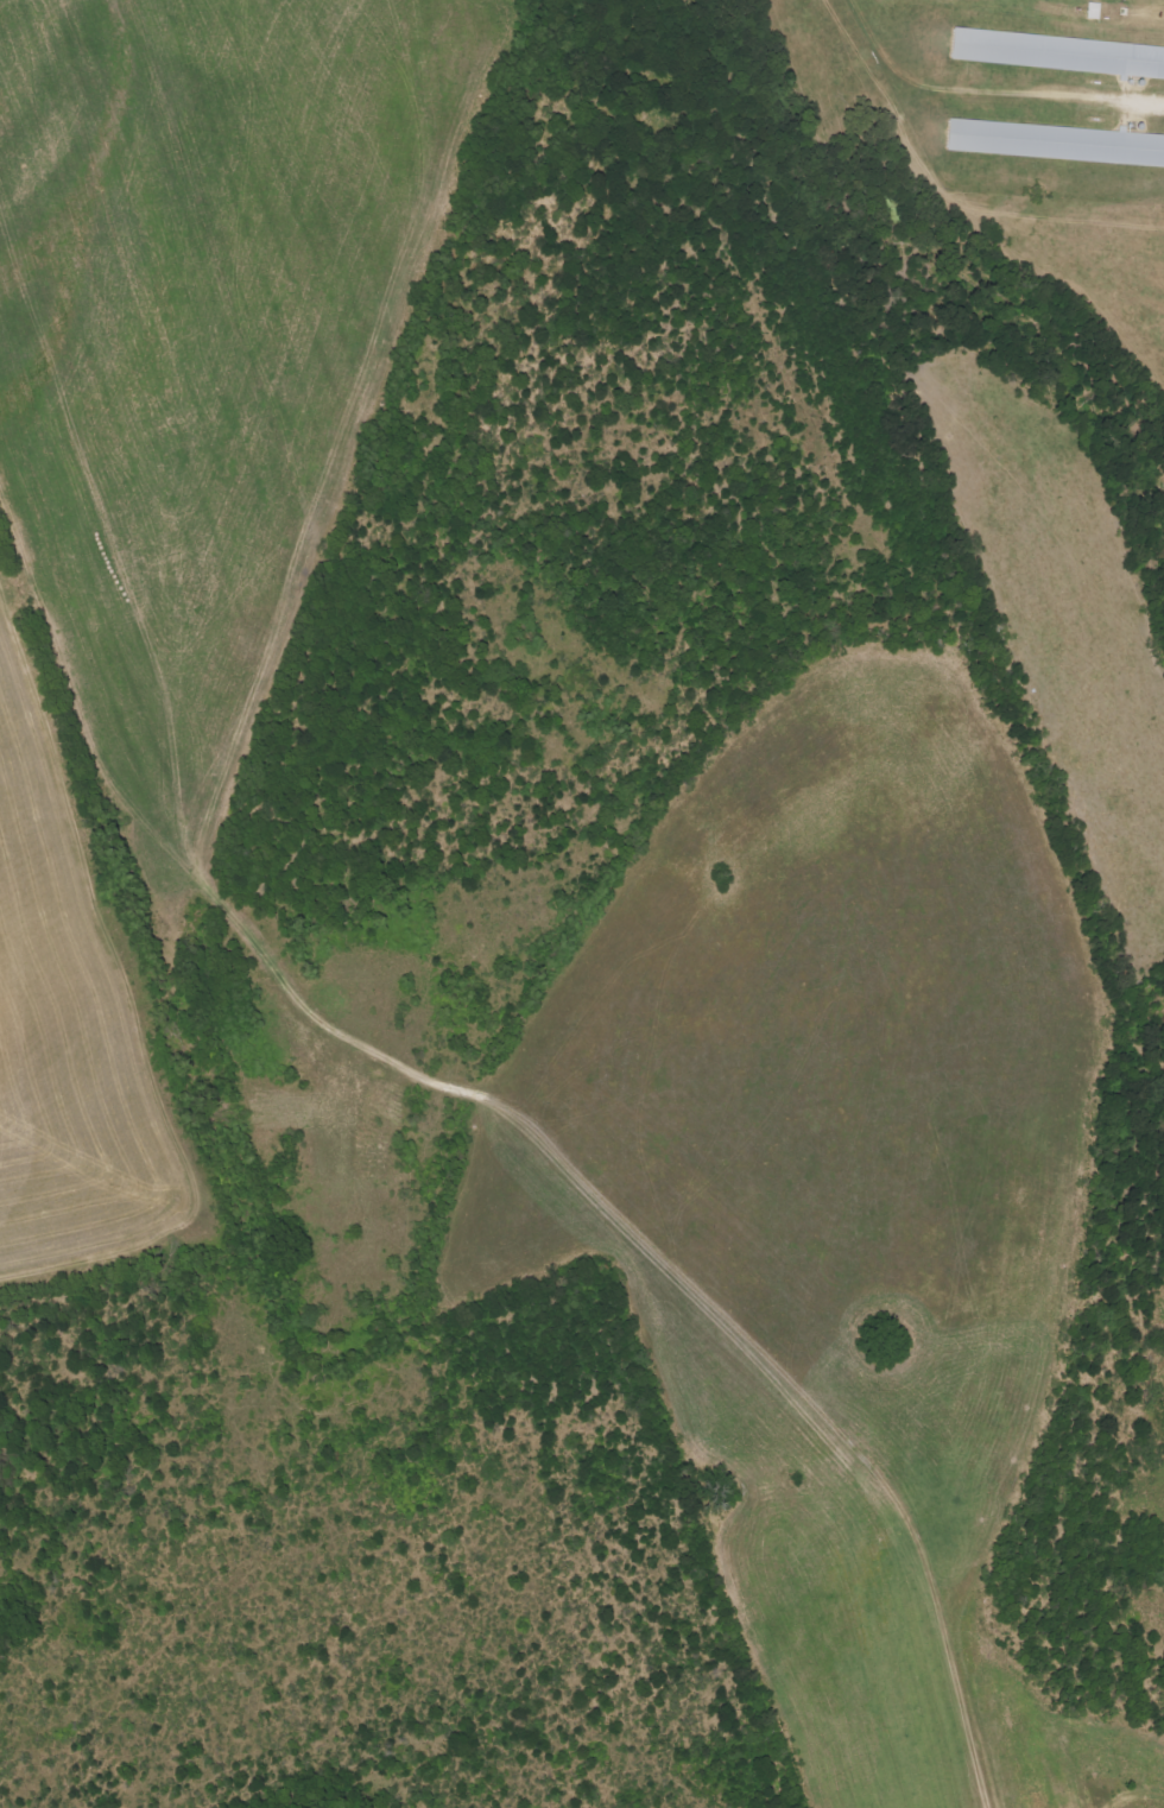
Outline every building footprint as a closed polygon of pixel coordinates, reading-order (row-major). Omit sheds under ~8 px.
[(952,29),(949,61),(1163,78),(1163,46),(952,29)] [(948,120),(946,153),(1163,165),(1163,133),(948,120)]
